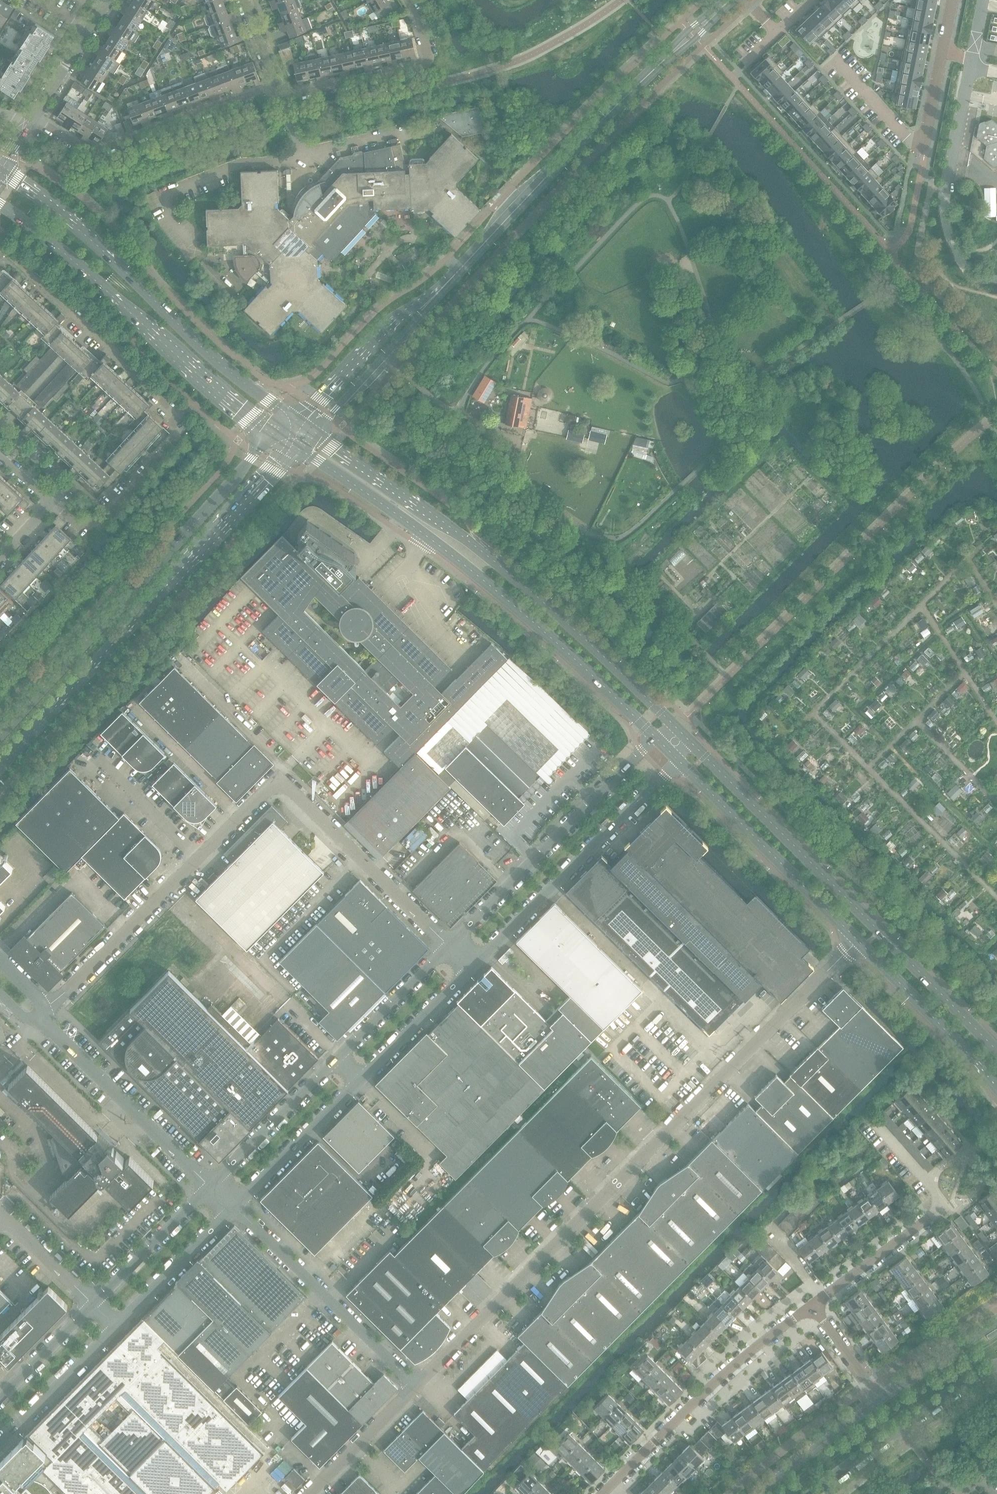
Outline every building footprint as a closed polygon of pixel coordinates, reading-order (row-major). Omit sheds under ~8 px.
[(142,20),(148,10),(133,0),(130,6),(127,5),(124,9),(142,20)] [(133,0),(148,10),(154,0),(134,0),(133,0)] [(223,0),(208,0),(204,2),(209,13),(225,7),(223,0)] [(300,0),(284,0),(274,4),(276,8),(279,7),(281,14),(297,8),(302,6),(300,0)] [(389,3),(387,0),(369,0),(367,1),(377,18),(391,15),(391,14),(392,12),(393,10),(392,8),(389,3)] [(820,6),(835,23),(842,17),(843,16),(844,15),(843,14),(842,15),(829,0),(826,0),(820,6)] [(842,15),(843,14),(845,12),(848,9),(850,8),(850,7),(843,0),(829,0),(842,15)] [(850,7),(850,8),(852,9),(860,2),(860,1),(859,0),(843,0),(850,7)] [(910,7),(915,8),(934,12),(936,1),(931,0),(912,0),(910,7)] [(13,8),(6,3),(0,12),(0,25),(2,26),(13,8)] [(820,6),(812,14),(828,30),(835,23),(820,6)] [(232,17),(230,12),(228,13),(225,7),(209,13),(205,15),(204,17),(207,24),(209,26),(213,24),(232,17)] [(302,19),(297,8),(281,14),(284,21),(281,22),(283,26),(302,19)] [(915,8),(913,18),(932,22),(934,12),(915,8)] [(15,19),(19,13),(20,12),(15,9),(11,16),(15,19)] [(142,20),(124,9),(122,13),(124,14),(120,21),(135,30),(142,20)] [(812,14),(804,21),(817,35),(818,36),(820,38),(828,30),(812,14)] [(234,29),(231,22),(234,21),(232,17),(213,24),(218,35),(234,29)] [(911,28),(911,29),(930,33),(932,22),(913,18),(911,27),(911,28)] [(306,31),(302,19),(283,26),(284,31),(287,30),(290,37),(306,31)] [(139,32),(135,30),(120,21),(116,27),(114,25),(111,29),(128,40),(132,42),(134,42),(139,35),(139,32)] [(804,21),(796,29),(800,34),(799,35),(803,39),(805,38),(805,39),(809,43),(817,36),(817,35),(804,21)] [(41,60),(51,44),(50,43),(55,35),(36,23),(31,31),(27,28),(16,45),(20,47),(16,54),(35,66),(39,59),(41,60)] [(907,28),(905,39),(928,43),(930,33),(911,29),(911,28),(909,28),(908,28),(907,28)] [(128,40),(111,29),(109,33),(111,35),(107,41),(122,50),(128,40)] [(241,40),(239,35),(236,36),(234,29),(218,35),(222,47),(241,40)] [(416,57),(412,37),(399,40),(403,57),(410,55),(411,58),(416,57)] [(905,39),(903,49),(926,54),(928,43),(905,39)] [(403,57),(399,40),(387,42),(392,62),(397,61),(396,58),(403,57)] [(115,60),(122,50),(107,41),(103,47),(101,45),(98,49),(115,60)] [(392,62),(387,42),(376,45),(380,62),(387,60),(387,63),(392,62)] [(380,62),(376,45),(364,48),(369,67),(373,66),(373,63),(380,62)] [(309,78),(305,60),(297,62),(296,59),(293,59),(288,47),(278,51),(288,76),(289,76),(290,78),(292,79),(294,79),(296,78),(297,78),(298,83),(303,82),(302,79),(309,78)] [(369,67),(364,48),(352,50),(356,67),(363,66),(364,68),(369,67)] [(115,60),(98,49),(96,53),(98,55),(94,61),(109,70),(114,74),(120,64),(115,60)] [(901,60),(923,65),(926,54),(903,49),(901,60)] [(356,67),(352,50),(340,53),(345,73),(350,72),(349,69),(356,67)] [(345,73),(340,53),(329,55),(333,72),(340,71),(340,74),(345,73)] [(32,74),(30,73),(35,66),(16,54),(11,61),(8,59),(0,71),(0,87),(15,97),(20,89),(21,90),(32,74)] [(333,72),(329,55),(317,58),(322,78),(326,77),(326,74),(333,72)] [(755,67),(751,71),(758,80),(776,64),(769,55),(765,58),(760,63),(759,61),(754,66),(755,67)] [(322,78),(317,58),(305,60),(309,78),(316,76),(317,79),(322,78)] [(109,70),(94,61),(92,59),(85,69),(102,81),(109,70)] [(900,60),(898,70),(921,75),(923,65),(901,60),(900,59),(900,60)] [(260,80),(252,61),(241,66),(247,82),(254,79),(255,82),(260,80)] [(776,64),(758,80),(766,88),(780,75),(784,72),(783,72),(776,64)] [(247,82),(241,66),(229,70),(237,89),(241,87),(240,84),(247,82)] [(102,81),(85,69),(83,74),(85,75),(81,82),(96,91),(102,81)] [(237,89),(229,70),(218,74),(224,90),(231,88),(232,91),(237,89)] [(898,70),(896,81),(919,86),(921,75),(898,70)] [(224,90),(218,74),(207,78),(214,97),(219,96),(218,93),(224,90)] [(780,75),(766,88),(773,96),(787,83),(780,75)] [(207,78),(195,82),(202,99),(203,101),(214,97),(207,78)] [(89,90),(85,88),(75,81),(71,86),(85,96),(89,90)] [(191,106),(182,81),(171,85),(179,107),(186,105),(187,107),(191,106)] [(202,99),(195,82),(184,86),(182,81),(191,106),(196,104),(195,101),(202,99)] [(894,92),(893,92),(898,93),(917,96),(919,86),(896,81),(894,92)] [(787,83),(773,96),(780,104),(795,91),(794,90),(789,85),(787,83)] [(179,107),(171,85),(160,90),(162,95),(169,114),(173,112),(172,110),(179,107)] [(795,91),(780,104),(788,112),(804,97),(796,89),(794,90),(795,91)] [(897,100),(896,104),(902,105),(902,106),(908,108),(909,106),(915,107),(917,96),(898,93),(897,100)] [(169,114),(162,95),(150,99),(157,115),(163,113),(164,116),(169,114)] [(804,97),(788,112),(792,116),(790,117),(793,121),(795,119),(795,120),(811,105),(804,97)] [(157,115),(150,99),(139,103),(146,122),(151,121),(150,118),(157,115)] [(66,126),(77,109),(67,102),(57,116),(64,121),(62,123),(66,126)] [(146,122),(139,103),(127,107),(134,124),(141,121),(142,124),(146,122)] [(811,105),(795,120),(800,125),(802,128),(820,111),(813,103),(812,103),(811,105)] [(489,134),(480,111),(478,106),(436,115),(447,124),(462,136),(481,133),(482,136),(489,134)] [(78,130),(87,115),(77,109),(66,126),(70,128),(72,126),(78,130)] [(820,111),(802,128),(809,136),(827,119),(820,111)] [(86,139),(97,122),(87,115),(78,130),(84,134),(82,136),(86,139)] [(133,130),(131,125),(129,119),(123,121),(127,132),(133,130)] [(827,119),(809,136),(817,144),(834,127),(827,119)] [(991,119),(979,123),(976,136),(986,145),(983,158),(994,167),(996,166),(996,124),(991,119)] [(124,133),(120,122),(115,124),(117,131),(114,132),(97,122),(86,139),(90,141),(92,139),(98,143),(101,140),(103,141),(109,139),(124,133)] [(834,127),(817,144),(824,152),(842,135),(834,127)] [(337,255),(362,228),(365,225),(364,225),(375,213),(375,209),(411,207),(411,210),(428,210),(429,208),(434,212),(432,214),(455,236),(467,224),(465,223),(468,221),(469,222),(480,210),(457,188),(456,182),(478,158),(466,147),(465,148),(462,146),(464,145),(451,134),(429,157),(430,158),(426,162),(425,162),(425,160),(423,158),(411,158),(409,160),(409,163),(409,164),(405,164),(400,144),(364,152),(364,154),(353,157),(352,154),(340,157),(316,183),(316,184),(313,185),(310,187),(308,189),(307,190),(308,191),(303,196),(302,195),(301,196),(299,199),(297,202),(296,205),(295,208),(294,212),(293,215),(290,219),(278,208),(276,208),(276,202),(279,202),(278,195),(277,170),(261,170),(261,172),(257,172),(257,170),(241,171),(242,204),(238,207),(206,209),(207,225),(208,225),(208,229),(207,229),(207,235),(207,238),(207,245),(240,244),(240,243),(243,243),(244,259),(235,260),(236,264),(238,269),(240,273),(243,277),(247,280),(255,271),(268,283),(244,309),(256,320),(257,319),(260,321),(259,323),(271,334),(293,310),(298,310),(322,332),(333,320),(332,318),(334,316),(336,317),(347,305),(323,283),(322,283),(318,279),(317,259),(323,253),(329,259),(333,259),(337,255)] [(842,135),(824,152),(831,160),(849,143),(842,135)] [(849,143),(831,160),(839,168),(857,151),(851,146),(849,143)] [(495,158),(499,153),(495,149),(491,153),(495,158)] [(839,168),(838,169),(841,172),(842,171),(846,175),(864,159),(857,151),(839,168)] [(864,159),(846,175),(853,183),(871,167),(864,159)] [(871,167),(853,183),(861,191),(875,178),(875,179),(879,176),(878,175),(871,167)] [(875,178),(861,191),(868,199),(882,186),(875,179),(875,178)] [(882,186),(868,199),(875,207),(889,194),(882,186)] [(889,194),(875,207),(883,216),(887,211),(889,213),(894,209),(892,207),(897,203),(889,194)] [(414,268),(410,260),(403,264),(407,272),(414,268)] [(34,300),(0,268),(0,292),(22,312),(34,300)] [(75,338),(59,323),(65,316),(61,312),(55,319),(34,300),(22,312),(45,333),(43,335),(62,353),(66,357),(78,344),(74,340),(75,339),(75,338)] [(514,347),(521,339),(518,337),(511,344),(514,347)] [(145,402),(104,364),(110,358),(106,354),(100,360),(84,346),(82,346),(81,347),(78,344),(66,357),(89,377),(91,375),(136,417),(139,414),(146,420),(150,415),(160,424),(164,420),(152,409),(156,405),(149,398),(145,402)] [(13,352),(7,347),(4,350),(9,355),(13,352)] [(59,355),(51,347),(47,352),(55,359),(59,355)] [(55,359),(47,352),(43,356),(51,363),(55,359)] [(51,363),(43,356),(39,360),(48,367),(51,363)] [(48,367),(39,360),(36,364),(44,371),(48,367)] [(76,370),(68,363),(64,367),(72,374),(76,370)] [(44,371),(36,364),(32,368),(40,375),(44,371)] [(72,374),(64,367),(60,371),(68,379),(72,374)] [(40,375),(32,368),(28,372),(36,379),(40,375)] [(68,379),(60,371),(57,375),(65,383),(68,379)] [(36,379),(28,372),(25,376),(33,383),(36,379)] [(0,374),(0,401),(9,409),(11,409),(12,408),(15,411),(27,399),(0,374)] [(78,384),(83,378),(78,374),(73,380),(78,384)] [(65,383),(57,375),(53,379),(61,387),(65,383)] [(33,383),(25,376),(21,380),(29,388),(33,383)] [(485,376),(473,395),(483,402),(495,382),(485,376)] [(61,387),(53,379),(49,384),(57,391),(61,387)] [(29,388),(21,380),(17,384),(25,392),(29,388)] [(63,393),(69,386),(66,383),(60,390),(63,393)] [(57,391),(49,384),(45,388),(53,395),(57,391)] [(53,395),(45,388),(42,392),(50,399),(53,395)] [(57,400),(63,393),(60,390),(53,396),(57,400)] [(50,399),(42,392),(38,396),(46,403),(50,399)] [(526,428),(529,413),(527,412),(530,398),(532,399),(532,398),(511,394),(505,424),(526,428)] [(46,403),(38,396),(34,400),(42,407),(46,403)] [(42,412),(27,399),(15,411),(19,414),(17,416),(18,417),(26,425),(31,429),(47,444),(48,444),(50,443),(53,446),(61,437),(65,433),(42,412)] [(92,418),(98,412),(93,408),(88,413),(92,418)] [(573,424),(575,415),(567,413),(565,422),(573,424)] [(127,470),(142,454),(146,449),(161,433),(161,432),(159,431),(163,427),(160,424),(150,415),(146,420),(108,461),(109,462),(103,469),(110,476),(102,484),(106,488),(124,469),(126,470),(127,470)] [(598,441),(600,434),(590,431),(588,439),(598,441)] [(582,442),(584,434),(574,432),(572,439),(582,442)] [(103,469),(87,454),(65,433),(61,437),(53,446),(56,449),(55,451),(55,452),(71,467),(76,471),(92,486),(93,486),(95,484),(98,488),(102,484),(110,476),(103,469)] [(88,450),(92,446),(87,441),(83,446),(88,450)] [(16,490),(18,488),(8,479),(7,481),(0,475),(0,502),(2,504),(0,506),(8,514),(18,503),(24,497),(16,490)] [(30,503),(24,497),(18,503),(24,509),(30,503)] [(973,510),(964,512),(966,519),(975,517),(973,510)] [(71,539),(60,529),(66,523),(58,515),(52,521),(56,525),(48,532),(64,547),(71,539)] [(359,576),(342,594),(336,589),(337,589),(332,584),(336,580),(340,584),(354,569),(355,568),(356,567),(349,560),(355,553),(307,519),(298,532),(307,538),(296,549),(282,535),(242,576),(280,613),(263,631),(377,744),(399,722),(395,719),(404,710),(386,692),(400,679),(417,696),(427,687),(430,691),(452,669),(359,576)] [(944,528),(939,533),(943,538),(948,533),(944,528)] [(64,547),(48,532),(42,540),(57,554),(64,547)] [(57,554),(42,540),(35,547),(50,561),(57,554)] [(928,544),(922,551),(925,554),(932,548),(928,544)] [(50,561),(35,547),(28,555),(43,569),(50,561)] [(43,569),(28,555),(21,562),(36,576),(43,569)] [(36,576),(21,562),(14,570),(29,584),(36,576)] [(911,562),(905,567),(906,568),(909,572),(915,566),(911,562)] [(62,573),(57,568),(54,571),(59,576),(62,573)] [(29,584),(14,570),(7,577),(22,591),(29,584)] [(970,575),(964,579),(969,586),(975,583),(970,575)] [(7,577),(0,585),(15,599),(22,591),(7,577)] [(51,585),(46,580),(43,583),(49,588),(51,585)] [(49,588),(43,583),(40,586),(46,591),(49,588)] [(0,589),(0,603),(6,609),(13,601),(0,589)] [(38,600),(32,595),(29,598),(35,603),(38,600)] [(876,596),(871,602),(875,606),(881,600),(876,596)] [(35,603),(29,598),(26,601),(32,606),(35,603)] [(705,632),(727,610),(718,601),(696,623),(705,632)] [(979,606),(971,610),(974,616),(982,611),(979,606)] [(859,614),(853,620),(859,625),(864,619),(859,614)] [(961,617),(954,622),(957,627),(965,622),(961,617)] [(923,618),(917,622),(923,630),(928,626),(923,618)] [(835,637),(830,643),(834,648),(840,642),(835,637)] [(507,659),(507,658),(491,643),(384,751),(400,767),(507,659)] [(928,647),(924,651),(930,657),(934,652),(928,647)] [(981,647),(976,651),(980,657),(985,654),(981,647)] [(922,654),(917,659),(923,665),(928,660),(922,654)] [(554,770),(589,734),(538,683),(509,658),(417,754),(449,785),(456,777),(502,822),(504,824),(524,803),(522,801),(523,801),(519,797),(540,775),(536,771),(545,762),(554,770)] [(165,700),(172,693),(186,678),(175,666),(153,688),(165,700)] [(804,667),(797,674),(802,680),(809,673),(804,667)] [(906,669),(902,673),(906,677),(910,673),(906,669)] [(875,676),(871,680),(877,686),(880,682),(875,676)] [(184,704),(198,690),(186,678),(172,693),(184,704)] [(963,682),(957,687),(961,692),(967,686),(963,682)] [(787,684),(783,689),(790,695),(794,691),(787,684)] [(891,684),(885,691),(890,695),(896,689),(891,684)] [(151,714),(165,700),(153,688),(139,702),(151,714)] [(195,715),(209,701),(198,690),(184,704),(177,711),(188,722),(195,715)] [(163,725),(177,711),(184,704),(172,693),(165,700),(151,714),(163,725)] [(948,696),(943,701),(944,702),(945,702),(950,706),(954,702),(948,696)] [(836,699),(829,706),(833,710),(840,704),(836,699)] [(877,699),(870,706),(874,711),(881,704),(877,699)] [(206,726),(221,712),(209,701),(195,715),(206,726)] [(771,702),(766,707),(770,711),(775,706),(771,702)] [(758,715),(763,721),(770,714),(764,708),(758,715)] [(934,710),(929,715),(933,720),(939,714),(934,710)] [(111,744),(133,722),(122,711),(100,733),(111,744)] [(174,736),(188,722),(177,711),(163,725),(174,736)] [(211,745),(218,738),(232,723),(221,712),(206,726),(199,734),(211,745)] [(185,748),(199,734),(206,726),(195,715),(188,722),(174,736),(185,748)] [(122,754),(144,733),(133,722),(111,744),(122,754)] [(229,749),(243,735),(232,723),(218,738),(229,749)] [(860,724),(851,734),(852,735),(855,732),(858,735),(865,728),(860,724)] [(165,754),(144,733),(122,754),(134,766),(136,768),(139,769),(143,770),(146,770),(149,769),(152,767),(153,766),(154,766),(165,754)] [(197,759),(211,745),(199,734),(185,748),(197,759)] [(240,760),(255,746),(243,735),(229,749),(222,756),(233,767),(240,760)] [(208,770),(222,756),(229,749),(218,738),(211,745),(197,759),(208,770)] [(906,738),(899,745),(904,750),(911,743),(906,738)] [(793,740),(787,746),(791,750),(797,744),(793,740)] [(271,763),(255,746),(240,760),(257,777),(271,763)] [(387,848),(449,785),(417,754),(347,824),(351,829),(365,842),(376,853),(377,852),(378,853),(379,853),(380,852),(380,850),(380,849),(384,845),(387,848)] [(219,781),(233,767),(222,756),(208,770),(219,781)] [(808,759),(804,763),(811,770),(815,766),(808,759)] [(237,797),(257,777),(240,760),(233,767),(219,781),(236,798),(237,797)] [(163,795),(184,773),(174,762),(152,784),(163,795)] [(41,848),(95,793),(70,768),(16,823),(41,848)] [(174,806),(195,784),(184,773),(163,795),(174,806)] [(914,778),(908,785),(912,789),(919,782),(914,778)] [(317,792),(324,785),(320,781),(313,788),(317,792)] [(969,783),(963,789),(969,794),(975,788),(969,783)] [(217,805),(195,784),(174,806),(185,817),(187,818),(188,819),(191,820),(194,821),(197,821),(201,820),(203,818),(205,817),(217,805)] [(956,785),(947,793),(953,799),(961,790),(956,785)] [(840,792),(835,797),(842,804),(843,802),(847,798),(840,792)] [(82,856),(119,817),(95,793),(41,848),(66,872),(82,856)] [(938,803),(932,808),(938,814),(944,808),(938,803)] [(247,949),(323,872),(324,872),(280,829),(288,822),(271,805),(238,839),(238,841),(233,847),(231,846),(224,853),(233,861),(196,899),(247,949)] [(727,883),(699,854),(705,848),(666,809),(668,807),(665,805),(624,846),(626,848),(610,864),(652,906),(679,932),(727,883)] [(124,855),(145,834),(124,812),(119,817),(82,856),(103,877),(113,866),(124,855)] [(862,812),(857,816),(864,823),(868,818),(862,812)] [(975,814),(971,817),(975,822),(979,818),(975,814)] [(875,824),(870,829),(875,833),(880,829),(875,824)] [(878,835),(885,843),(895,835),(888,827),(878,835)] [(962,827),(957,833),(961,837),(967,831),(962,827)] [(161,856),(161,853),(160,850),(158,847),(157,845),(145,834),(124,855),(146,877),(157,865),(158,864),(159,863),(160,860),(161,856)] [(889,840),(884,846),(890,851),(895,846),(889,840)] [(450,927),(497,879),(459,842),(412,889),(431,908),(450,927)] [(986,851),(982,856),(988,861),(992,857),(986,851)] [(13,868),(4,860),(8,857),(8,856),(8,855),(6,854),(5,854),(3,855),(2,857),(0,856),(0,881),(13,868)] [(146,877),(124,855),(113,866),(135,887),(146,877)] [(652,906),(610,864),(601,855),(565,892),(616,942),(652,906)] [(909,856),(903,862),(907,866),(913,860),(909,856)] [(50,884),(62,872),(55,865),(43,877),(50,884)] [(135,887),(113,866),(103,877),(124,898),(135,887)] [(926,872),(920,878),(924,883),(930,877),(926,872)] [(217,876),(213,873),(208,878),(211,882),(217,876)] [(317,923),(279,961),(313,994),(320,991),(322,995),(327,1005),(330,1009),(329,1010),(339,1021),(348,1030),(429,948),(387,906),(380,900),(360,879),(317,923)] [(745,966),(785,925),(754,895),(747,902),(727,883),(679,932),(698,952),(688,961),(724,996),(727,993),(731,996),(737,990),(753,974),(745,966)] [(942,889),(936,895),(937,895),(941,899),(947,893),(942,889)] [(61,971),(104,928),(106,926),(72,892),(27,937),(24,935),(10,950),(25,964),(27,964),(29,966),(28,966),(28,967),(28,969),(29,970),(31,970),(32,969),(33,971),(34,973),(49,988),(63,973),(61,971)] [(642,989),(554,903),(539,918),(538,917),(531,925),(531,926),(516,941),(604,1028),(642,989)] [(698,952),(679,932),(652,906),(616,942),(662,988),(688,961),(698,952)] [(813,968),(801,956),(809,948),(785,925),(745,966),(753,974),(780,1001),(813,968)] [(975,925),(971,930),(977,936),(981,932),(975,925)] [(508,957),(514,952),(510,948),(504,953),(508,957)] [(508,957),(504,953),(498,959),(502,964),(508,957)] [(757,1010),(745,998),(737,990),(731,996),(727,993),(724,996),(688,961),(662,988),(709,1034),(711,1031),(713,1032),(710,1035),(722,1046),(757,1010)] [(592,1040),(558,1007),(545,1020),(491,966),(457,1001),(458,1002),(545,1088),(592,1040)] [(250,1128),(318,1058),(278,1018),(259,1037),(233,1013),(228,1017),(213,1002),(207,1009),(169,972),(99,1040),(219,1160),(250,1128)] [(903,1046),(849,993),(843,986),(822,1008),(840,1025),(818,1047),(861,1089),(903,1046)] [(455,1178),(545,1088),(458,1002),(428,1033),(426,1032),(375,1084),(447,1154),(439,1162),(455,1178)] [(861,1089),(818,1047),(812,1054),(810,1052),(796,1067),(797,1068),(791,1075),(833,1117),(861,1089)] [(27,1065),(20,1073),(0,1054),(0,1060),(16,1076),(9,1084),(58,1132),(53,1137),(66,1176),(68,1178),(50,1196),(69,1214),(100,1183),(99,1181),(101,1179),(105,1177),(107,1179),(106,1180),(130,1204),(154,1180),(130,1156),(126,1160),(112,1147),(110,1146),(107,1146),(97,1135),(27,1065)] [(641,1105),(591,1056),(567,1080),(617,1130),(641,1105)] [(833,1117),(791,1075),(784,1082),(780,1077),(776,1081),(773,1078),(769,1081),(761,1089),(758,1093),(761,1096),(758,1099),(762,1103),(755,1110),(782,1137),(798,1152),(833,1117)] [(617,1130),(567,1080),(542,1105),(592,1155),(595,1154),(600,1151),(604,1148),(608,1144),(612,1140),(614,1135),(617,1130)] [(919,1094),(911,1086),(893,1102),(901,1110),(919,1094)] [(926,1102),(919,1094),(901,1110),(901,1111),(903,1108),(910,1116),(907,1118),(908,1118),(926,1102)] [(394,1136),(369,1111),(358,1100),(323,1136),(359,1171),(394,1136)] [(933,1110),(926,1102),(908,1118),(915,1126),(933,1110)] [(798,1152),(782,1137),(755,1110),(748,1103),(712,1139),(762,1189),(798,1152)] [(592,1155),(542,1105),(518,1130),(568,1179),(592,1155)] [(940,1118),(933,1110),(915,1126),(917,1124),(924,1132),(940,1118)] [(12,1119),(9,1116),(4,1122),(0,1118),(0,1131),(12,1119)] [(947,1126),(940,1118),(924,1132),(931,1140),(947,1126)] [(890,1119),(886,1124),(893,1131),(897,1127),(890,1119)] [(898,1126),(902,1130),(907,1126),(903,1122),(898,1126)] [(954,1134),(947,1126),(931,1140),(938,1147),(935,1150),(954,1134)] [(897,1127),(893,1131),(900,1139),(904,1135),(897,1127)] [(568,1179),(518,1130),(493,1155),(543,1204),(546,1203),(551,1201),(555,1197),(559,1194),(563,1189),(566,1184),(568,1179)] [(961,1143),(954,1134),(935,1150),(943,1159),(961,1143)] [(904,1135),(900,1139),(907,1147),(911,1143),(904,1135)] [(762,1189),(712,1139),(688,1163),(687,1164),(737,1214),(762,1189)] [(314,1253),(372,1195),(319,1142),(271,1189),(269,1192),(268,1196),(268,1200),(269,1204),(271,1207),(274,1209),(277,1211),(291,1215),(288,1227),(314,1253)] [(543,1204),(493,1155),(468,1180),(518,1229),(519,1229),(543,1204)] [(882,1167),(887,1163),(882,1157),(877,1161),(882,1167)] [(687,1164),(666,1177),(660,1182),(658,1184),(713,1238),(716,1235),(737,1214),(687,1164)] [(864,1170),(859,1174),(866,1183),(871,1179),(864,1170)] [(857,1183),(853,1178),(849,1182),(852,1186),(857,1183)] [(518,1229),(468,1180),(444,1204),(494,1254),(497,1253),(502,1250),(506,1247),(510,1243),(514,1239),(517,1234),(518,1229)] [(899,1195),(888,1181),(878,1188),(888,1202),(899,1195)] [(658,1184),(657,1185),(653,1191),(638,1213),(649,1225),(688,1263),(713,1238),(658,1184)] [(888,1202),(878,1188),(868,1196),(878,1210),(888,1202)] [(996,1202),(996,1192),(995,1189),(978,1202),(985,1211),(996,1202)] [(878,1210),(868,1196),(858,1203),(868,1217),(878,1210)] [(985,1211),(991,1219),(996,1215),(996,1202),(985,1211)] [(868,1217),(858,1203),(848,1211),(858,1225),(868,1217)] [(494,1254),(444,1204),(425,1223),(475,1272),(494,1254)] [(858,1225),(848,1211),(838,1218),(848,1232),(858,1225)] [(649,1225),(638,1213),(632,1219),(622,1230),(613,1238),(649,1274),(663,1288),(688,1263),(649,1225)] [(848,1232),(838,1218),(828,1225),(838,1240),(848,1232)] [(968,1225),(963,1219),(957,1224),(962,1230),(968,1225)] [(943,1244),(959,1232),(951,1222),(935,1234),(943,1244)] [(475,1272),(425,1223),(407,1241),(457,1291),(475,1272)] [(306,1296),(242,1233),(234,1225),(227,1232),(199,1261),(271,1332),(306,1296)] [(838,1240),(828,1225),(818,1233),(829,1247),(838,1240)] [(950,1254),(966,1242),(959,1232),(943,1244),(950,1254)] [(829,1247),(818,1233),(808,1240),(819,1254),(829,1247)] [(754,1247),(763,1238),(759,1234),(750,1244),(754,1247)] [(0,1244),(0,1246),(3,1249),(12,1241),(8,1237),(0,1244)] [(649,1274),(613,1238),(607,1244),(597,1255),(591,1260),(642,1310),(649,1303),(663,1288),(649,1274)] [(759,1252),(768,1243),(763,1238),(754,1247),(759,1252)] [(819,1254),(808,1240),(798,1248),(808,1262),(819,1254)] [(12,1241),(3,1249),(8,1253),(16,1245),(12,1241)] [(457,1291),(407,1241),(394,1254),(444,1304),(457,1291)] [(958,1264),(973,1252),(966,1242),(950,1254),(958,1264)] [(763,1256),(772,1247),(768,1243),(759,1252),(763,1256)] [(16,1245),(8,1253),(12,1257),(20,1249),(16,1245)] [(921,1246),(915,1251),(919,1257),(925,1252),(921,1246)] [(768,1261),(777,1252),(772,1247),(763,1256),(766,1259),(768,1261)] [(20,1249),(12,1257),(16,1261),(24,1253),(20,1249)] [(444,1304),(394,1254),(390,1250),(346,1294),(367,1315),(400,1348),(436,1312),(444,1304)] [(772,1265),(781,1256),(777,1252),(768,1261),(772,1265)] [(965,1274),(981,1262),(973,1252),(958,1264),(965,1274)] [(24,1253),(16,1261),(20,1265),(28,1257),(24,1253)] [(777,1270),(786,1260),(781,1256),(772,1265),(777,1270)] [(898,1278),(913,1266),(906,1256),(890,1267),(898,1278)] [(28,1257),(20,1265),(24,1269),(32,1261),(28,1257)] [(778,1271),(777,1270),(772,1265),(768,1261),(766,1259),(757,1269),(769,1281),(778,1271)] [(591,1260),(591,1261),(569,1275),(563,1280),(562,1281),(617,1335),(642,1310),(591,1260)] [(722,1268),(726,1264),(721,1260),(717,1264),(722,1268)] [(994,1260),(988,1265),(993,1271),(996,1268),(996,1264),(994,1260)] [(32,1261),(24,1269),(28,1274),(36,1265),(32,1261)] [(258,1346),(264,1340),(263,1339),(269,1333),(269,1334),(271,1332),(199,1261),(195,1265),(196,1265),(196,1271),(188,1279),(182,1279),(181,1279),(143,1317),(162,1337),(214,1389),(249,1425),(262,1411),(237,1385),(236,1384),(235,1384),(234,1383),(230,1382),(229,1381),(228,1380),(227,1380),(227,1379),(225,1378),(251,1352),(251,1351),(257,1345),(258,1346)] [(973,1284),(989,1272),(981,1262),(965,1274),(973,1284)] [(36,1265),(28,1274),(32,1278),(40,1269),(36,1265)] [(905,1287),(921,1276),(913,1266),(898,1278),(905,1287)] [(40,1269),(32,1278),(36,1282),(45,1273),(40,1269)] [(769,1281),(757,1269),(748,1277),(761,1290),(769,1281)] [(45,1273),(36,1282),(40,1286),(49,1278),(45,1273)] [(913,1298),(928,1286),(921,1276),(905,1287),(913,1298)] [(706,1277),(700,1283),(705,1287),(706,1288),(712,1282),(706,1277)] [(761,1290),(748,1277),(739,1286),(752,1298),(761,1290)] [(49,1278),(40,1286),(44,1290),(48,1286),(53,1282),(49,1278)] [(882,1287),(875,1279),(870,1282),(876,1291),(882,1287)] [(562,1281),(560,1283),(556,1289),(542,1310),(592,1360),(617,1335),(562,1281)] [(705,1287),(700,1283),(696,1287),(700,1292),(705,1287)] [(68,1305),(48,1286),(0,1335),(0,1355),(9,1364),(68,1305)] [(752,1298),(739,1286),(731,1295),(743,1307),(752,1298)] [(920,1307),(936,1296),(928,1286),(913,1298),(920,1307)] [(890,1298),(883,1288),(878,1292),(886,1302),(890,1298)] [(852,1311),(868,1300),(860,1289),(845,1301),(852,1311)] [(11,1300),(0,1290),(0,1311),(11,1300)] [(743,1307),(731,1295),(722,1304),(735,1316),(743,1307)] [(928,1318),(943,1306),(936,1296),(920,1307),(928,1318)] [(860,1321),(875,1309),(868,1300),(852,1311),(860,1321)] [(735,1316),(722,1304),(714,1313),(726,1325),(735,1316)] [(867,1331),(883,1320),(875,1309),(860,1321),(867,1331)] [(542,1310),(541,1311),(534,1318),(517,1335),(525,1342),(567,1385),(592,1360),(542,1310)] [(443,1340),(446,1335),(449,1330),(450,1326),(440,1316),(436,1312),(400,1348),(415,1362),(421,1359),(427,1355),(430,1354),(434,1350),(439,1345),(443,1340)] [(726,1325),(714,1313),(705,1322),(717,1334),(726,1325)] [(215,1486),(218,1483),(226,1491),(264,1453),(156,1344),(162,1337),(143,1317),(25,1437),(23,1439),(23,1438),(0,1462),(0,1493),(52,1493),(50,1489),(49,1489),(55,1484),(65,1493),(208,1493),(215,1486)] [(875,1341),(890,1330),(883,1320),(867,1331),(875,1341)] [(717,1334),(705,1322),(696,1331),(709,1343),(717,1334)] [(882,1351),(898,1340),(890,1330),(875,1341),(882,1351)] [(709,1343),(696,1331),(688,1340),(700,1352),(709,1343)] [(700,1352),(688,1340),(679,1349),(691,1361),(700,1352)] [(374,1383),(361,1370),(332,1341),(307,1367),(363,1423),(398,1387),(384,1373),(374,1383)] [(567,1385),(525,1342),(507,1360),(503,1363),(525,1385),(522,1388),(543,1410),(567,1385)] [(503,1363),(507,1360),(497,1349),(458,1389),(468,1399),(454,1413),(475,1434),(461,1448),(483,1470),(543,1410),(522,1388),(525,1385),(503,1363)] [(833,1366),(829,1360),(832,1358),(825,1349),(822,1351),(812,1358),(823,1374),(833,1366)] [(649,1371),(656,1363),(647,1354),(633,1368),(643,1377),(649,1371)] [(823,1374),(812,1358),(802,1365),(813,1381),(814,1381),(817,1385),(825,1378),(822,1374),(823,1374)] [(678,1361),(672,1368),(678,1374),(684,1367),(678,1361)] [(651,1386),(665,1372),(656,1363),(649,1371),(643,1377),(651,1386)] [(813,1381),(802,1365),(792,1373),(803,1389),(813,1381)] [(363,1423),(307,1367),(278,1396),(306,1423),(291,1438),(312,1459),(319,1466),(327,1458),(328,1457),(329,1457),(362,1423),(363,1423)] [(660,1395),(674,1381),(665,1372),(651,1386),(660,1395)] [(803,1389),(792,1373),(782,1380),(793,1396),(803,1389)] [(793,1396),(782,1380),(772,1388),(784,1403),(793,1396)] [(669,1404),(683,1390),(674,1381),(660,1395),(669,1404)] [(784,1403),(772,1388),(762,1395),(774,1411),(784,1403)] [(603,1416),(617,1403),(608,1393),(594,1407),(603,1416)] [(774,1411),(762,1395),(752,1403),(764,1418),(774,1411)] [(828,1400),(826,1398),(825,1396),(824,1396),(814,1404),(817,1407),(818,1409),(828,1400)] [(612,1425),(626,1411),(617,1403),(603,1416),(612,1425)] [(646,1408),(642,1403),(638,1407),(642,1411),(646,1408)] [(764,1418),(752,1403),(742,1410),(754,1426),(764,1418)] [(444,1431),(440,1427),(423,1410),(403,1430),(424,1452),(444,1431)] [(649,1421),(655,1415),(650,1410),(644,1416),(649,1421)] [(754,1426),(742,1410),(732,1417),(744,1433),(754,1426)] [(621,1434),(635,1420),(626,1411),(612,1425),(621,1434)] [(444,1423),(439,1417),(435,1421),(441,1427),(444,1423)] [(744,1433),(732,1417),(721,1425),(726,1431),(733,1441),(744,1433)] [(630,1443),(644,1429),(635,1420),(621,1434),(630,1443)] [(726,1431),(721,1425),(717,1421),(712,1426),(721,1436),(726,1431)] [(721,1436),(712,1426),(708,1430),(717,1440),(721,1436)] [(424,1452),(403,1430),(383,1450),(405,1471),(419,1457),(424,1452)] [(717,1440),(708,1430),(700,1439),(709,1448),(717,1440)] [(483,1470),(461,1448),(444,1431),(424,1452),(419,1457),(436,1473),(457,1493),(462,1493),(484,1470),(483,1470)] [(564,1455),(578,1442),(569,1432),(555,1446),(564,1455)] [(709,1448),(700,1439),(696,1442),(705,1452),(709,1448)] [(573,1464),(587,1451),(578,1442),(564,1455),(573,1464)] [(705,1452),(696,1442),(692,1446),(701,1456),(705,1452)] [(701,1456),(692,1446),(690,1444),(680,1453),(694,1467),(703,1458),(701,1456)] [(718,1452),(712,1446),(708,1450),(714,1456),(718,1452)] [(582,1473),(596,1460),(587,1451),(573,1464),(582,1473)] [(534,1452),(527,1459),(534,1466),(539,1472),(546,1464),(541,1459),(534,1452)] [(694,1467),(680,1453),(672,1462),(685,1476),(694,1467)] [(591,1482),(604,1468),(596,1460),(582,1473),(591,1482)] [(685,1476),(672,1462),(663,1471),(677,1485),(685,1476)] [(294,1468),(285,1477),(296,1488),(305,1479),(294,1468)] [(677,1485),(663,1471),(654,1480),(668,1493),(677,1485)] [(539,1481),(529,1472),(516,1485),(524,1493),(525,1493),(539,1481)] [(436,1473),(417,1492),(420,1493),(457,1493),(436,1473)] [(359,1474),(339,1493),(380,1493),(359,1474)] [(654,1480),(645,1488),(651,1493),(667,1493),(668,1493),(654,1480)] [(547,1490),(539,1481),(525,1493),(543,1493),(547,1490)]
